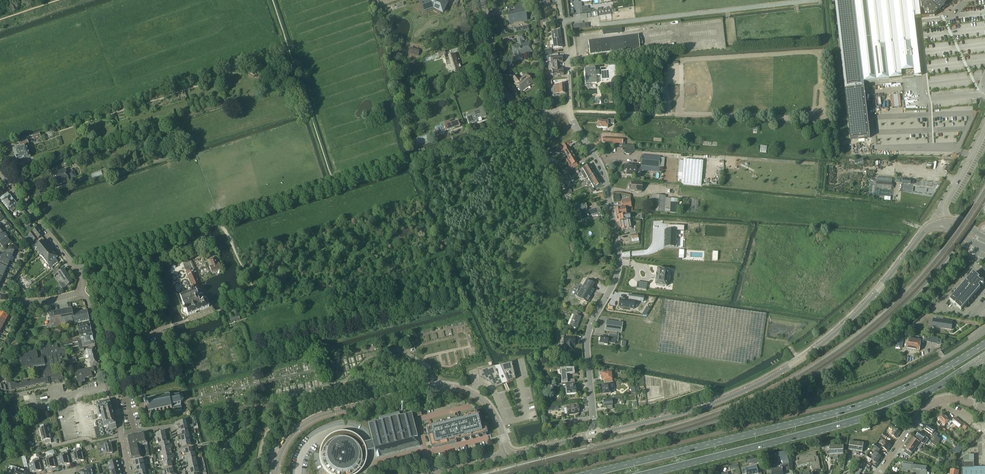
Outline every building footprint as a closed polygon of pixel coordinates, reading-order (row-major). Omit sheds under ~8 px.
[(421,0),(422,2),(421,2),(423,10),(428,8),(429,10),(433,9),(442,13),(446,4),(438,0),(421,0)] [(839,44),(845,90),(850,140),(870,138),(864,88),(863,81),(902,77),(901,71),(910,70),(914,69),(914,76),(921,75),(914,18),(915,18),(935,16),(939,10),(940,11),(944,7),(947,3),(946,2),(947,0),(834,0),(839,44)] [(527,21),(523,5),(514,7),(515,11),(507,12),(510,24),(527,21)] [(560,31),(551,32),(552,41),(561,40),(560,31)] [(624,50),(625,53),(640,51),(640,48),(642,48),(641,45),(639,45),(638,35),(623,37),(613,38),(615,51),(624,50)] [(521,45),(521,41),(523,40),(522,36),(516,37),(517,41),(518,41),(519,45),(512,46),(513,55),(515,55),(516,60),(521,60),(520,54),(531,52),(529,43),(521,45)] [(615,51),(613,38),(588,41),(589,54),(615,51)] [(562,48),(561,40),(552,41),(553,49),(556,49),(562,48)] [(462,72),(460,68),(461,67),(460,65),(459,66),(458,61),(457,60),(455,54),(448,56),(449,59),(447,59),(445,55),(446,55),(444,51),(423,58),(425,63),(439,58),(439,57),(443,56),(447,65),(450,64),(452,70),(451,71),(453,75),(462,72)] [(562,63),(561,56),(550,57),(551,63),(547,64),(548,67),(557,66),(557,63),(562,63)] [(563,76),(562,69),(558,70),(557,66),(548,67),(548,71),(552,71),(552,77),(563,76)] [(595,68),(594,68),(594,67),(584,68),(584,69),(585,85),(596,84),(595,76),(601,76),(601,81),(616,80),(615,66),(608,66),(606,70),(606,73),(601,73),(600,71),(595,72),(595,68)] [(533,83),(526,74),(519,80),(516,75),(512,79),(516,84),(514,85),(520,93),(533,83)] [(565,94),(564,84),(554,85),(555,94),(565,94)] [(466,117),(469,126),(478,120),(479,122),(482,121),(481,119),(486,117),(482,107),(468,115),(469,116),(466,117)] [(597,127),(597,128),(607,128),(607,124),(614,124),(614,120),(607,120),(607,121),(599,121),(598,123),(597,123),(597,124),(597,125),(597,126),(597,127)] [(460,128),(457,122),(450,124),(450,123),(444,124),(444,123),(441,124),(441,126),(435,128),(434,129),(436,135),(438,136),(444,134),(445,132),(460,128)] [(28,142),(26,138),(18,140),(20,147),(13,150),(17,162),(30,158),(26,147),(29,146),(28,142)] [(622,140),(622,139),(602,138),(602,142),(610,143),(610,145),(622,146),(622,145),(624,145),(625,141),(622,140)] [(113,151),(112,149),(119,147),(118,145),(106,148),(108,153),(113,151)] [(573,154),(571,151),(570,151),(568,148),(567,149),(565,146),(560,149),(559,147),(553,151),(553,152),(553,153),(565,154),(568,158),(573,154)] [(577,166),(575,163),(576,162),(575,159),(576,158),(573,154),(568,158),(565,160),(569,167),(568,168),(567,167),(561,171),(564,175),(570,172),(569,170),(572,169),(577,166)] [(641,156),(641,166),(659,167),(660,157),(641,156)] [(703,161),(683,160),(681,184),(701,185),(703,161)] [(592,169),(590,164),(582,169),(583,171),(580,172),(582,175),(592,169)] [(637,165),(627,164),(626,165),(624,165),(624,171),(627,171),(626,174),(635,175),(636,171),(637,165)] [(59,171),(58,166),(52,167),(54,173),(52,174),(56,185),(69,181),(68,179),(75,177),(73,171),(66,173),(65,170),(59,171)] [(595,174),(592,169),(582,175),(584,179),(587,177),(588,178),(595,174)] [(599,179),(596,174),(588,179),(590,181),(586,183),(588,186),(591,184),(599,179)] [(601,184),(599,179),(591,184),(594,188),(601,184)] [(892,184),(877,182),(877,181),(873,181),(872,188),(891,190),(892,184)] [(631,182),(630,191),(634,191),(634,192),(642,193),(642,183),(631,182)] [(16,204),(9,195),(7,193),(0,199),(2,201),(2,202),(9,210),(10,209),(12,212),(15,209),(13,207),(16,204)] [(665,196),(653,195),(652,212),(678,214),(679,199),(665,198),(665,196)] [(615,209),(615,210),(616,217),(621,216),(621,215),(626,215),(625,208),(631,207),(630,199),(621,201),(622,208),(617,209),(617,208),(615,208),(615,209)] [(587,212),(586,208),(587,208),(586,204),(579,206),(578,203),(573,204),(574,207),(573,208),(574,211),(578,210),(579,214),(587,212)] [(597,215),(598,217),(602,216),(600,208),(591,210),(592,211),(587,212),(579,214),(581,220),(588,219),(588,216),(592,215),(592,216),(597,215)] [(621,216),(616,217),(617,222),(622,221),(622,222),(625,222),(630,221),(629,214),(628,214),(626,215),(621,215),(621,216)] [(622,221),(617,222),(618,229),(623,228),(623,230),(631,228),(630,221),(625,222),(622,222),(622,221)] [(665,230),(664,247),(676,247),(677,231),(684,231),(684,226),(674,226),(674,230),(665,230)] [(43,235),(37,228),(28,235),(25,238),(27,240),(30,238),(34,242),(38,239),(43,235)] [(6,238),(0,243),(0,244),(3,248),(10,243),(6,238)] [(58,262),(55,259),(57,257),(51,250),(52,249),(45,240),(35,248),(49,266),(48,267),(50,270),(53,268),(52,267),(58,262)] [(11,256),(13,250),(6,251),(5,253),(4,253),(1,258),(10,262),(12,256),(11,256)] [(1,258),(0,261),(0,264),(7,267),(10,262),(1,258)] [(194,273),(196,272),(194,268),(191,261),(183,265),(185,270),(186,270),(187,271),(186,271),(191,283),(195,291),(191,292),(190,290),(188,290),(189,293),(180,296),(185,309),(184,310),(183,310),(183,311),(184,311),(186,311),(188,316),(209,307),(206,300),(203,294),(196,278),(194,273)] [(216,264),(212,266),(209,267),(211,272),(221,268),(219,263),(216,264)] [(68,276),(63,270),(60,272),(58,269),(53,272),(55,276),(58,274),(62,280),(68,276)] [(656,280),(655,285),(666,287),(666,281),(669,282),(671,272),(668,271),(657,269),(656,275),(655,279),(656,280)] [(984,283),(983,282),(983,281),(982,281),(981,281),(980,281),(978,279),(980,278),(974,272),(950,300),(961,310),(980,288),(979,287),(981,284),(982,284),(983,284),(984,283)] [(72,283),(68,276),(62,280),(64,283),(60,286),(62,290),(67,286),(68,287),(70,286),(69,285),(72,283)] [(583,286),(577,297),(582,300),(587,303),(590,299),(589,298),(591,294),(593,290),(591,288),(593,284),(587,280),(583,286)] [(637,282),(636,289),(646,290),(647,284),(637,282)] [(619,300),(618,308),(633,310),(635,302),(642,304),(643,298),(628,296),(628,301),(619,300)] [(664,300),(657,352),(746,364),(746,360),(753,361),(753,357),(760,358),(766,314),(664,300)] [(72,313),(71,309),(49,313),(52,325),(47,326),(48,329),(74,324),(72,313)] [(89,321),(87,310),(80,312),(83,322),(89,321)] [(580,317),(579,316),(580,313),(573,310),(572,314),(574,315),(569,326),(576,329),(580,317)] [(8,316),(0,312),(0,318),(6,321),(8,316)] [(83,322),(80,312),(72,313),(74,324),(83,322)] [(932,327),(951,330),(952,322),(933,319),(932,327)] [(606,321),(605,331),(619,333),(621,333),(622,323),(606,321)] [(92,333),(89,322),(77,325),(80,336),(92,333)] [(84,349),(95,346),(92,335),(81,337),(84,349)] [(44,378),(37,379),(36,379),(35,380),(26,382),(25,381),(24,382),(16,384),(15,383),(9,384),(8,379),(5,379),(7,385),(3,386),(3,384),(0,384),(0,390),(0,391),(4,390),(4,392),(8,391),(9,394),(12,394),(11,392),(45,384),(46,386),(50,385),(49,382),(53,382),(63,380),(62,373),(53,375),(51,366),(63,363),(63,360),(67,359),(67,358),(66,355),(66,354),(68,353),(67,349),(79,347),(80,352),(84,351),(84,349),(81,337),(76,338),(76,339),(71,340),(72,341),(62,343),(63,347),(58,349),(57,344),(40,348),(43,358),(39,360),(37,351),(18,355),(22,371),(42,366),(44,378)] [(574,338),(563,338),(563,345),(566,345),(566,350),(572,350),(572,345),(574,345),(574,338)] [(921,340),(909,339),(908,344),(907,344),(906,349),(919,351),(921,340)] [(101,366),(98,357),(88,359),(91,368),(101,366)] [(500,365),(507,382),(507,383),(514,380),(515,379),(512,362),(511,362),(511,363),(501,365),(500,365)] [(494,366),(477,370),(479,378),(480,377),(484,379),(488,382),(492,384),(495,388),(496,388),(503,385),(502,384),(507,382),(500,365),(495,367),(494,366)] [(574,383),(574,379),(567,380),(566,375),(574,374),(574,368),(566,368),(560,369),(561,382),(559,382),(559,384),(557,384),(574,383)] [(91,377),(89,369),(75,373),(78,384),(85,382),(84,379),(91,377)] [(601,380),(603,380),(604,382),(612,381),(611,375),(611,371),(608,372),(600,372),(600,376),(600,377),(600,379),(601,380)] [(613,389),(612,381),(604,382),(605,385),(602,386),(603,395),(610,394),(609,389),(613,389)] [(576,394),(575,387),(574,383),(557,384),(558,385),(558,384),(561,384),(561,388),(565,388),(566,395),(576,394)] [(164,409),(164,410),(164,409),(167,408),(168,409),(168,408),(171,407),(171,408),(172,408),(172,407),(173,407),(175,412),(182,410),(181,404),(181,403),(183,400),(184,401),(184,400),(183,400),(183,397),(183,396),(182,396),(179,395),(179,394),(179,395),(177,396),(176,395),(176,396),(174,396),(174,393),(173,394),(173,393),(169,394),(169,395),(166,396),(165,395),(165,396),(162,396),(162,395),(161,396),(158,397),(158,396),(157,396),(157,397),(154,398),(154,397),(153,397),(154,398),(151,399),(150,398),(150,399),(147,400),(147,399),(146,399),(147,404),(145,404),(144,404),(145,405),(146,408),(145,408),(146,409),(146,408),(148,408),(149,413),(149,412),(150,412),(150,413),(151,414),(153,414),(153,412),(153,411),(156,410),(156,411),(157,411),(157,410),(160,410),(161,410),(164,409)] [(614,402),(614,399),(611,399),(603,400),(604,407),(607,406),(607,409),(612,409),(611,402),(614,402)] [(117,429),(109,400),(96,403),(99,417),(101,417),(104,427),(108,426),(109,431),(117,429)] [(578,413),(577,406),(566,407),(567,415),(578,413)] [(373,423),(368,424),(372,441),(374,450),(376,457),(419,446),(411,414),(410,414),(408,415),(400,417),(399,413),(379,418),(380,422),(373,424),(373,423)] [(461,419),(426,428),(428,436),(433,434),(433,436),(428,437),(431,448),(438,446),(438,448),(444,447),(443,445),(446,444),(447,446),(453,444),(452,443),(455,442),(487,434),(486,429),(482,430),(479,415),(477,415),(476,413),(460,417),(461,419)] [(951,423),(943,415),(937,420),(939,422),(937,424),(939,426),(942,424),(944,426),(947,423),(949,425),(951,423)] [(962,424),(955,419),(952,422),(959,428),(962,424)] [(40,426),(40,429),(42,441),(44,441),(45,444),(51,443),(50,439),(51,439),(48,427),(44,428),(44,425),(40,426)] [(934,431),(935,430),(929,426),(925,431),(931,435),(934,437),(936,438),(931,444),(936,447),(941,440),(937,437),(938,435),(936,433),(934,431)] [(900,433),(894,428),(892,431),(893,432),(891,435),(896,439),(900,433)] [(925,437),(919,432),(916,437),(917,438),(916,440),(919,443),(920,442),(923,445),(924,445),(928,440),(925,437)] [(147,444),(145,434),(140,435),(140,433),(137,434),(137,435),(126,437),(129,454),(128,454),(129,457),(130,457),(131,460),(141,458),(138,446),(147,444)] [(320,454),(320,458),(321,462),(322,465),(324,469),(326,472),(329,473),(341,473),(346,473),(349,472),(351,471),(354,469),(356,467),(358,464),(360,460),(360,457),(366,457),(366,454),(366,452),(370,451),(374,450),(372,441),(368,442),(363,443),(362,443),(360,440),(357,437),(353,435),(349,433),(345,433),(344,433),(340,433),(336,434),(333,435),(329,437),(326,440),(324,443),(322,446),(321,450),(320,454)] [(922,445),(913,439),(905,450),(906,450),(904,453),(909,457),(916,447),(919,450),(922,445)] [(885,442),(884,441),(881,444),(883,445),(882,447),(887,451),(891,445),(885,442)] [(113,453),(111,444),(107,445),(107,442),(99,443),(100,447),(104,446),(106,454),(113,453)] [(862,452),(862,450),(865,450),(864,450),(865,450),(866,444),(849,442),(848,451),(848,450),(854,451),(853,452),(853,453),(858,454),(858,452),(862,452)] [(843,455),(843,446),(823,447),(823,453),(824,453),(829,453),(829,455),(833,455),(833,457),(838,456),(838,455),(843,455)] [(74,454),(71,455),(73,462),(76,461),(76,462),(84,460),(81,448),(77,449),(76,449),(76,450),(75,450),(75,451),(74,451),(74,452),(74,453),(74,454)] [(882,455),(876,450),(874,452),(876,454),(871,460),(867,457),(865,460),(869,463),(871,460),(876,464),(881,457),(880,457),(882,455)] [(60,457),(57,458),(59,466),(62,465),(62,466),(70,464),(67,451),(63,452),(63,453),(62,453),(61,454),(60,455),(60,456),(60,457)] [(786,452),(777,453),(778,462),(788,460),(786,452)] [(812,470),(820,469),(817,457),(816,457),(815,453),(796,457),(798,465),(811,463),(812,470)] [(46,461),(43,461),(44,469),(48,468),(48,469),(56,467),(53,455),(49,456),(48,456),(48,457),(47,457),(46,458),(46,459),(46,460),(46,461)] [(974,455),(966,455),(963,459),(963,473),(984,473),(984,468),(974,468),(974,455)] [(32,464),(29,465),(30,472),(34,472),(42,470),(39,458),(35,459),(34,460),(33,460),(33,461),(32,461),(32,462),(32,463),(32,464)] [(864,460),(862,464),(868,469),(871,465),(864,460)] [(110,472),(119,469),(117,461),(108,463),(110,471),(110,472)] [(901,472),(908,473),(908,471),(914,472),(913,473),(927,473),(927,472),(926,471),(926,468),(927,468),(922,467),(913,466),(913,464),(903,462),(903,465),(902,465),(901,472)] [(789,464),(777,466),(778,469),(771,471),(772,473),(783,473),(782,472),(790,470),(789,464)] [(92,471),(93,471),(92,465),(85,467),(86,471),(80,472),(81,473),(92,473),(92,471)]
